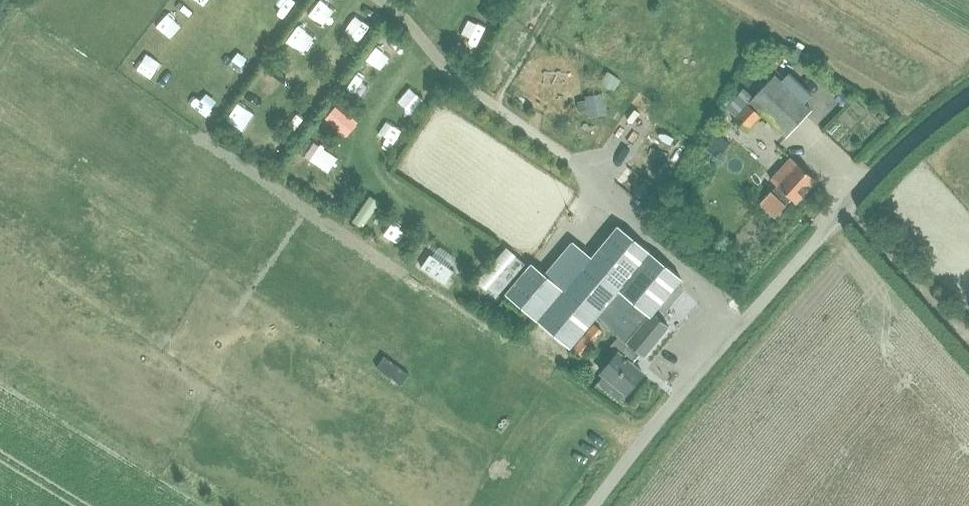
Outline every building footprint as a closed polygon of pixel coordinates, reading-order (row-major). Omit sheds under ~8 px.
[(377,36),(364,56),(374,62),(387,43),(377,36)] [(354,67),(341,87),(357,96),(369,76),(354,67)] [(608,71),(600,82),(613,92),(621,81),(608,71)] [(745,78),(740,84),(745,89),(747,91),(752,85),(745,78)] [(786,139),(811,113),(774,78),(755,98),(749,104),(750,105),(786,139)] [(634,109),(643,114),(650,101),(630,89),(605,135),(616,141),(634,109)] [(745,89),(728,107),(739,117),(747,108),(750,105),(749,104),(755,98),(747,91),(745,89)] [(586,99),(577,101),(579,111),(588,110),(586,99)] [(352,127),(360,114),(336,101),(329,115),(352,127)] [(745,132),(758,118),(747,108),(739,117),(734,121),(745,132)] [(633,150),(649,130),(639,123),(623,142),(633,150)] [(648,162),(632,153),(626,164),(654,180),(660,169),(668,173),(687,139),(668,128),(648,162)] [(792,203),(812,181),(786,158),(767,180),(774,187),(769,193),(767,191),(757,203),(772,217),(788,199),(792,203)] [(360,198),(354,217),(372,223),(378,204),(360,198)] [(531,264),(505,295),(537,321),(538,320),(571,347),(596,316),(628,342),(627,342),(628,343),(620,354),(618,353),(602,373),(605,375),(598,383),(617,399),(624,391),(627,394),(644,374),(633,365),(641,354),(644,357),(669,326),(653,313),(681,278),(617,226),(591,259),(572,243),(569,247),(552,267),(545,276),(531,264)] [(417,262),(448,284),(456,274),(425,251),(417,262)] [(497,297),(525,264),(516,256),(488,289),(497,297)] [(582,356),(603,331),(594,323),(573,348),(582,356)]
